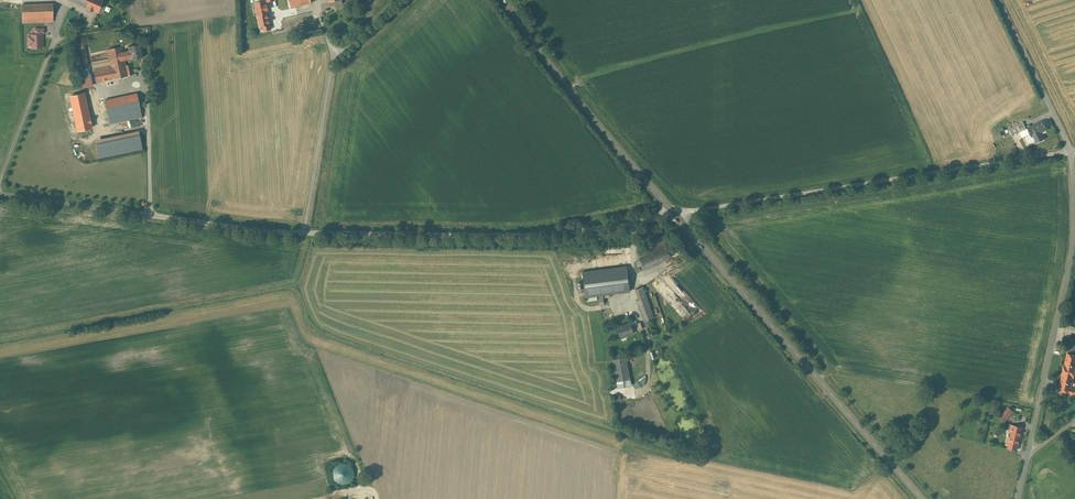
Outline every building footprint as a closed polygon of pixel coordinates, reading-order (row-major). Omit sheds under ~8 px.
[(99,12),(104,0),(71,0),(99,12)] [(314,2),(314,0),(279,0),(281,10),(314,2)] [(55,21),(54,2),(23,3),(24,23),(55,21)] [(42,33),(35,33),(35,34),(31,34),(31,36),(28,36),(28,42),(31,42),(32,48),(42,48),(42,43),(43,43),(43,38),(42,38),(42,33)] [(92,51),(98,82),(135,74),(133,64),(128,65),(127,62),(145,58),(142,44),(129,47),(130,49),(125,51),(123,44),(92,51)] [(84,88),(95,85),(92,72),(81,75),(84,88)] [(142,105),(138,89),(105,96),(109,112),(124,108),(126,119),(135,117),(133,107),(142,105)] [(90,99),(82,101),(86,122),(100,119),(98,113),(94,114),(90,99)] [(1048,130),(1044,119),(1026,127),(1024,122),(1009,128),(1013,136),(1027,130),(1035,146),(1046,140),(1043,133),(1048,130)] [(118,129),(129,128),(128,120),(118,121),(118,129)] [(142,131),(97,137),(100,156),(145,149),(142,131)] [(657,244),(637,253),(640,260),(644,270),(664,262),(660,251),(657,244)] [(582,272),(586,297),(630,291),(627,266),(582,272)] [(635,289),(639,299),(646,297),(643,286),(635,289)] [(646,297),(639,299),(636,300),(643,321),(654,317),(646,297)] [(637,324),(631,326),(633,332),(642,329),(640,322),(636,323),(637,324)] [(633,332),(631,326),(630,323),(617,327),(621,338),(634,333),(633,332)] [(1066,352),(1059,391),(1074,393),(1074,384),(1073,384),(1074,373),(1074,353),(1066,352)] [(626,357),(613,360),(617,383),(630,380),(626,357)] [(1014,410),(1007,405),(998,416),(1005,421),(1014,410)] [(1017,450),(1023,425),(1009,422),(1007,429),(1010,430),(1009,434),(1007,433),(1005,443),(1007,443),(1006,448),(1017,450)] [(333,475),(334,478),(335,481),(338,483),(341,484),(345,484),(348,483),(351,481),(353,479),(354,476),(354,472),(353,469),(351,466),(349,464),(346,463),(342,463),(339,464),(336,466),(334,468),(333,471),(333,475)]
